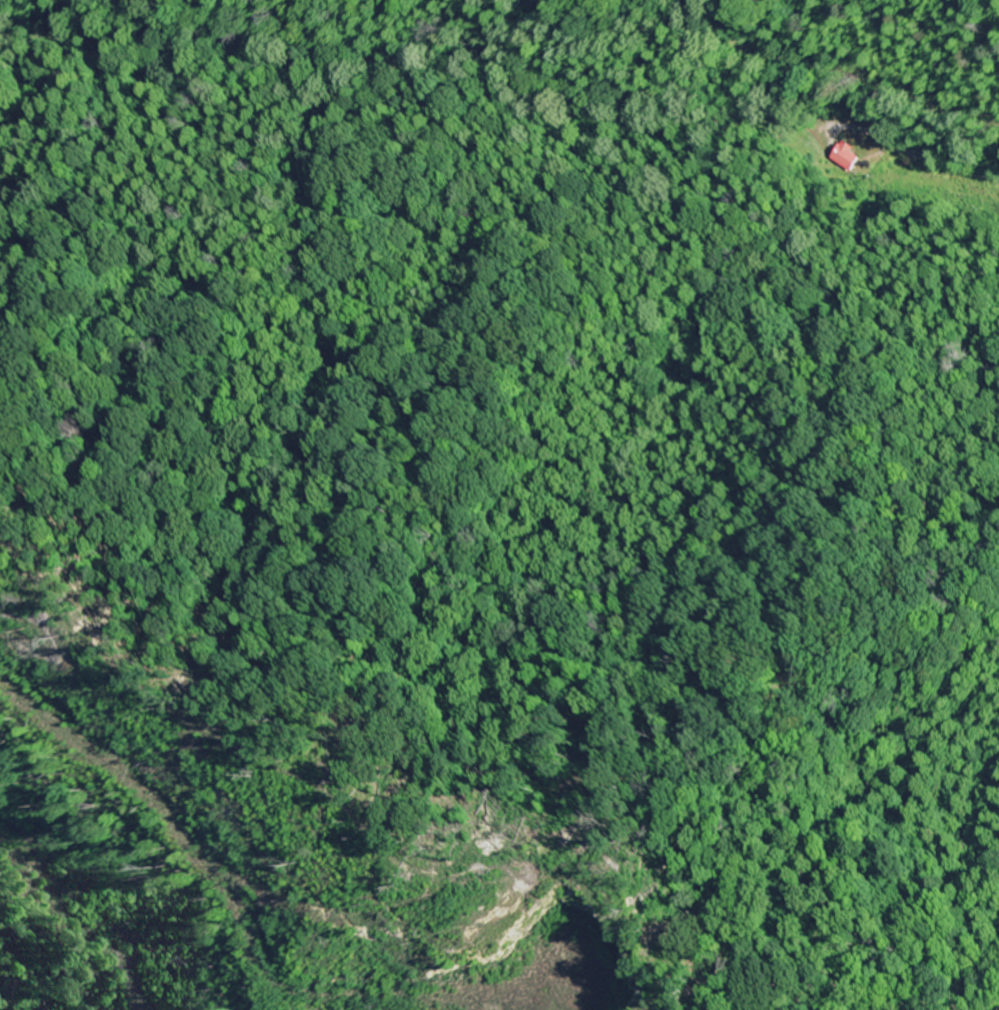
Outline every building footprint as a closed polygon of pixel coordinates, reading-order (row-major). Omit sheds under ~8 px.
[(829,159),(850,173),(861,156),(840,142),(829,159)]
